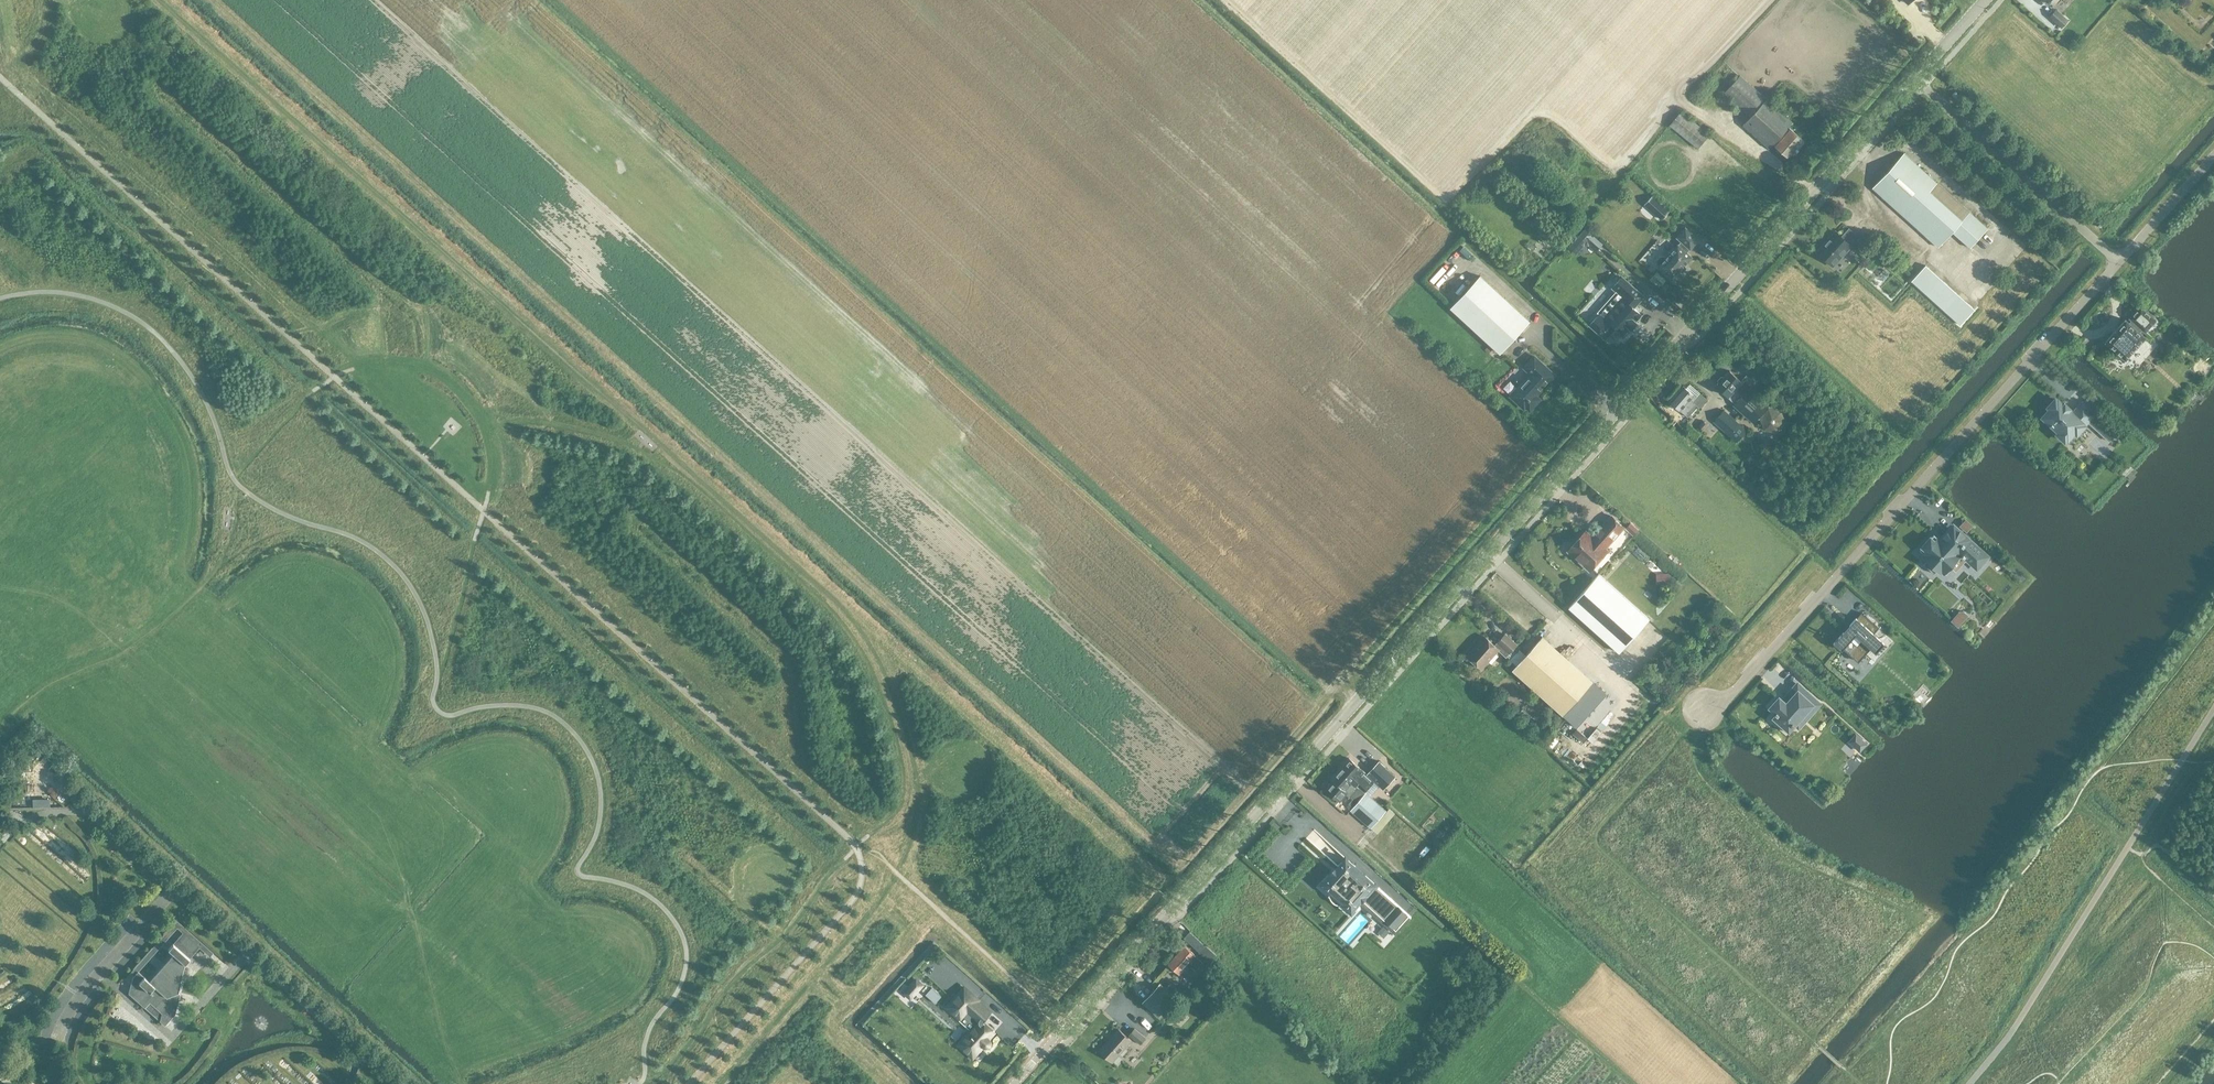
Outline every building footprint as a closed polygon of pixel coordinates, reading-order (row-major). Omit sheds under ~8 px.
[(2050,16),(2062,27),(2068,20),(2057,9),(2050,16)] [(1788,126),(1792,122),(1739,75),(1724,93),(1750,116),(1742,125),(1769,148),(1772,144),(1789,159),(1805,141),(1788,126)] [(1669,126),(1697,148),(1708,134),(1681,112),(1669,126)] [(1987,228),(1904,153),(1873,188),(1938,247),(1952,231),(1970,247),(1987,228)] [(1658,222),(1670,210),(1654,194),(1642,206),(1658,222)] [(1583,245),(1587,248),(1590,245),(1597,250),(1604,242),(1586,226),(1568,246),(1576,253),(1583,245)] [(1684,228),(1675,238),(1680,243),(1677,245),(1665,259),(1663,257),(1659,257),(1656,261),(1656,264),(1658,266),(1656,268),(1671,280),(1690,258),(1685,253),(1688,249),(1689,250),(1698,240),(1684,228)] [(1835,232),(1817,252),(1832,266),(1851,246),(1835,232)] [(1926,265),(1912,280),(1961,325),(1975,309),(1926,265)] [(1529,321),(1480,276),(1450,308),(1499,353),(1529,321)] [(1613,326),(1622,334),(1628,327),(1629,329),(1635,322),(1634,321),(1645,308),(1640,303),(1638,300),(1642,295),(1621,276),(1611,288),(1623,298),(1604,319),(1598,314),(1588,325),(1604,339),(1613,329),(1611,328),(1613,326)] [(2145,337),(2140,333),(2143,330),(2145,332),(2155,320),(2140,306),(2129,319),(2132,321),(2130,323),(2125,320),(2106,341),(2125,358),(2145,337)] [(1555,375),(1534,356),(1524,368),(1530,374),(1510,396),(1524,409),(1525,407),(1528,409),(1531,409),(1534,406),(1534,403),(1532,401),(1555,375)] [(1736,388),(1742,381),(1730,370),(1716,385),(1728,396),(1730,394),(1737,401),(1734,405),(1753,422),(1768,405),(1749,388),(1743,395),(1736,388)] [(1691,399),(1694,396),(1698,400),(1698,399),(1703,404),(1707,399),(1702,395),(1694,387),(1690,392),(1683,386),(1670,401),(1681,411),(1684,407),(1688,411),(1695,403),(1691,399)] [(2075,411),(2076,411),(2073,414),(2068,410),(2070,408),(2065,403),(2063,405),(2058,400),(2057,400),(2055,399),(2048,407),(2050,408),(2043,416),(2045,418),(2044,419),(2059,432),(2057,434),(2065,441),(2067,439),(2074,432),(2077,434),(2085,425),(2086,426),(2086,425),(2088,423),(2109,442),(2116,434),(2082,403),(2075,411)] [(1786,422),(1781,409),(1769,407),(1760,417),(1764,430),(1777,432),(1786,422)] [(1715,422),(1729,435),(1740,423),(1725,410),(1715,422)] [(1680,420),(1685,424),(1691,418),(1686,414),(1680,420)] [(1576,558),(1582,562),(1584,562),(1584,561),(1588,565),(1593,560),(1597,562),(1606,552),(1604,550),(1624,527),(1611,515),(1594,534),(1595,535),(1592,540),(1584,533),(1570,548),(1577,555),(1576,556),(1576,558)] [(1967,517),(1960,524),(1967,531),(1974,524),(1967,517)] [(1631,521),(1626,526),(1634,533),(1639,528),(1631,521)] [(1930,537),(1922,546),(1922,547),(1920,550),(1926,556),(1924,558),(1927,561),(1924,564),(1934,573),(1937,570),(1940,572),(1947,564),(1950,566),(1958,557),(1957,555),(1960,552),(1963,555),(1962,556),(1964,558),(1965,557),(1977,568),(1987,556),(1979,549),(1975,545),(1967,538),(1953,526),(1940,540),(1934,534),(1931,537),(1930,537)] [(1620,652),(1650,619),(1599,573),(1569,607),(1620,652)] [(1962,608),(1952,619),(1958,625),(1969,614),(1962,608)] [(1879,627),(1861,612),(1835,641),(1858,662),(1879,638),(1874,633),(1879,627)] [(1495,645),(1484,635),(1467,655),(1481,668),(1499,649),(1506,656),(1517,644),(1505,634),(1495,645)] [(1512,670),(1577,727),(1607,693),(1542,636),(1512,670)] [(1581,648),(1572,659),(1577,663),(1586,653),(1581,648)] [(1592,676),(1596,681),(1607,675),(1603,669),(1592,676)] [(1808,716),(1820,703),(1798,683),(1797,684),(1798,686),(1794,690),(1794,689),(1793,690),(1793,691),(1790,695),(1788,694),(1786,697),(1787,697),(1783,701),(1779,698),(1771,707),(1776,712),(1775,713),(1777,715),(1775,717),(1780,722),(1778,724),(1787,732),(1793,725),(1794,726),(1796,725),(1794,723),(1804,713),(1808,716)] [(1857,731),(1848,740),(1860,751),(1869,742),(1857,731)] [(1364,791),(1374,780),(1368,774),(1346,755),(1328,776),(1333,780),(1326,789),(1340,801),(1346,793),(1350,797),(1351,796),(1353,798),(1349,803),(1353,807),(1351,810),(1371,827),(1386,810),(1364,791)] [(1368,774),(1374,780),(1384,788),(1396,775),(1379,761),(1368,774)] [(33,797),(33,806),(51,806),(50,797),(33,797)] [(1346,857),(1322,884),(1333,893),(1333,894),(1335,897),(1338,899),(1341,901),(1352,910),(1362,899),(1396,929),(1410,915),(1366,875),(1365,876),(1355,867),(1356,866),(1346,857)] [(183,932),(199,947),(210,956),(213,952),(177,920),(130,972),(133,976),(138,971),(178,927),(183,932)] [(1184,936),(1199,949),(1205,943),(1190,929),(1184,936)] [(199,947),(183,932),(178,938),(195,953),(199,947)] [(190,958),(195,953),(178,938),(173,943),(190,958)] [(173,953),(149,980),(144,976),(138,971),(133,976),(128,993),(145,1008),(150,1002),(162,1013),(160,1021),(165,1025),(170,1019),(166,1016),(168,1012),(164,1009),(167,997),(179,992),(182,980),(181,979),(185,963),(190,958),(173,943),(168,949),(173,953)] [(1203,961),(1185,945),(1168,964),(1179,974),(1188,964),(1194,971),(1203,961)] [(1206,945),(1199,952),(1209,962),(1216,954),(1206,945)] [(931,1008),(943,994),(932,985),(927,992),(920,987),(925,981),(917,975),(904,991),(912,998),(915,994),(931,1008)] [(1163,1013),(1177,997),(1184,988),(1185,989),(1191,983),(1187,979),(1182,985),(1173,978),(1165,987),(1160,983),(1147,999),(1163,1013)] [(166,1016),(170,1019),(175,1014),(180,993),(179,992),(167,997),(164,1009),(168,1012),(166,1016)] [(986,1061),(1008,1036),(991,1021),(999,1013),(974,992),(956,1013),(981,1034),(970,1047),(986,1061)] [(150,1002),(145,1008),(160,1021),(162,1013),(150,1002)] [(1130,1034),(1140,1043),(1145,1037),(1135,1028),(1130,1034)] [(1131,1040),(1119,1029),(1100,1050),(1113,1061),(1131,1040)] [(968,1081),(952,1067),(941,1080),(946,1083),(966,1083),(968,1081)]
